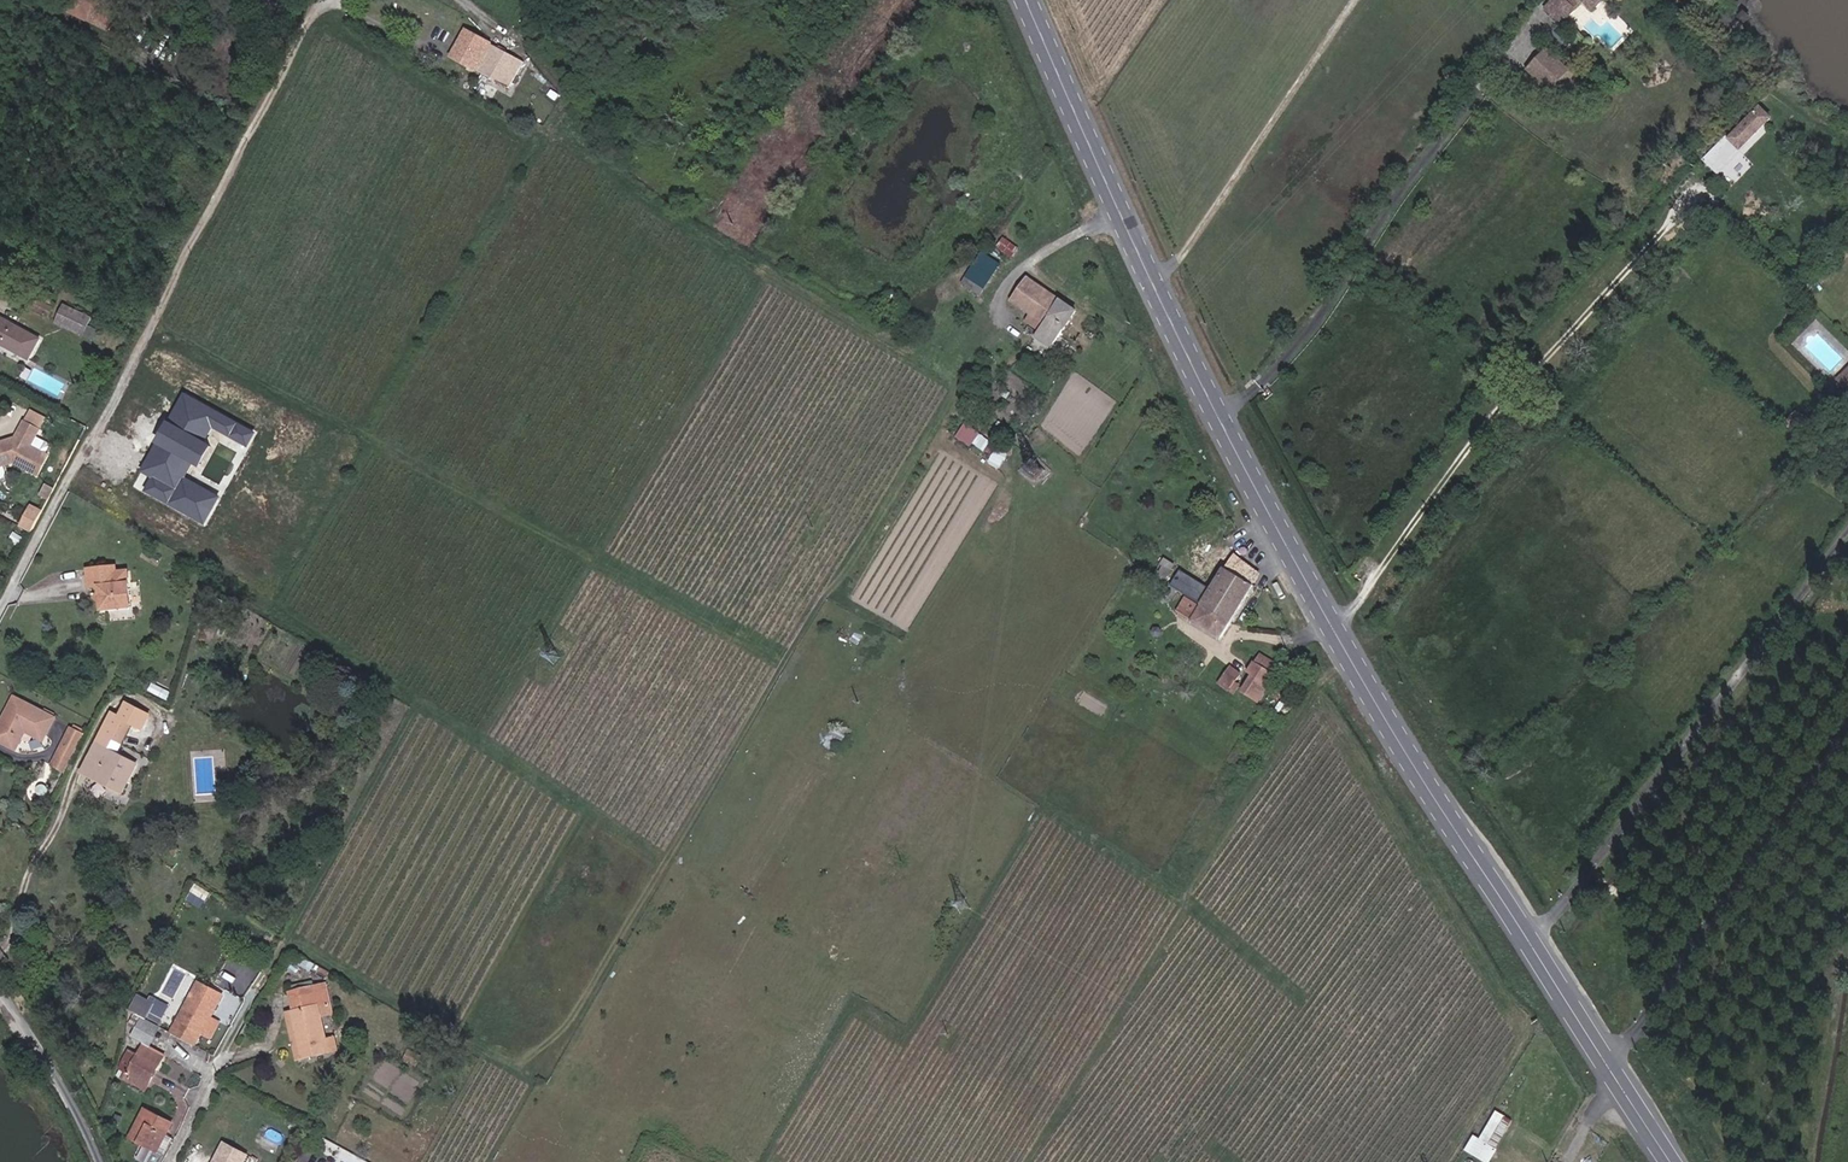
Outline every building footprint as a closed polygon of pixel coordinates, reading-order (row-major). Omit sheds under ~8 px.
[(110,9),(115,0),(92,0),(110,9)] [(1551,8),(1567,21),(1577,9),(1597,14),(1609,2),(1606,0),(1557,0),(1551,8)] [(466,27),(451,54),(508,86),(523,58),(466,27)] [(1571,74),(1550,53),(1531,71),(1553,93),(1571,74)] [(1716,156),(1729,166),(1770,118),(1758,107),(1716,156)] [(1005,236),(998,246),(1012,257),(1020,246),(1005,236)] [(966,273),(982,283),(999,258),(982,248),(966,273)] [(1058,340),(1076,311),(1024,278),(1012,297),(1034,311),(1031,317),(1044,326),(1042,331),(1058,340)] [(51,314),(57,303),(37,293),(31,304),(51,314)] [(58,321),(85,336),(95,317),(68,303),(58,321)] [(45,338),(4,316),(0,324),(0,339),(34,357),(45,338)] [(94,340),(104,321),(95,317),(85,336),(94,340)] [(1836,386),(1847,374),(1847,370),(1843,365),(1830,379),(1836,386)] [(1842,390),(1847,384),(1847,374),(1836,386),(1842,390)] [(36,409),(17,443),(12,445),(6,442),(0,443),(0,480),(7,478),(10,476),(10,472),(8,464),(18,462),(42,475),(53,454),(36,445),(51,417),(36,409)] [(958,434),(984,452),(993,439),(966,422),(958,434)] [(1003,467),(1008,452),(997,448),(992,463),(1003,467)] [(18,523),(28,529),(39,511),(28,505),(18,523)] [(1259,578),(1258,576),(1232,559),(1211,593),(1221,600),(1240,609),(1259,578)] [(119,573),(109,575),(106,566),(75,572),(78,586),(91,584),(92,591),(85,598),(96,604),(98,611),(126,605),(119,573)] [(1202,606),(1210,595),(1181,577),(1178,581),(1157,567),(1152,575),(1185,596),(1195,602),(1202,606)] [(1179,618),(1184,621),(1195,602),(1185,596),(1178,608),(1183,611),(1179,618)] [(1218,643),(1230,624),(1202,606),(1195,602),(1184,621),(1218,643)] [(1278,676),(1284,667),(1263,654),(1257,663),(1278,676)] [(1257,711),(1268,692),(1278,676),(1257,663),(1250,675),(1255,678),(1241,700),(1257,711)] [(1220,686),(1232,694),(1247,671),(1235,664),(1220,686)] [(2,710),(9,714),(0,728),(0,740),(13,747),(24,729),(28,724),(40,732),(49,716),(12,694),(2,710)] [(9,714),(2,710),(0,713),(0,728),(9,714)] [(136,741),(141,730),(119,718),(114,730),(136,741)] [(71,722),(51,765),(66,772),(86,729),(71,722)] [(1322,737),(1328,741),(1337,726),(1331,722),(1322,737)] [(24,729),(37,737),(40,732),(28,724),(24,729)] [(104,752),(111,755),(118,739),(127,743),(134,746),(136,741),(114,730),(104,725),(71,788),(110,808),(126,778),(113,772),(99,765),(104,752)] [(99,765),(113,772),(127,743),(118,739),(111,755),(104,752),(99,765)] [(159,856),(169,862),(174,855),(164,848),(159,856)] [(203,907),(212,892),(196,882),(187,898),(203,907)] [(210,1033),(201,1028),(213,1006),(190,993),(161,1043),(185,1056),(192,1044),(201,1049),(210,1033)] [(285,1018),(295,1068),(316,1063),(318,1067),(333,1064),(328,1045),(320,1047),(316,1025),(314,1012),(322,1011),(319,993),(285,1000),(289,1018),(285,1018)] [(131,1009),(149,1017),(156,1001),(138,994),(131,1009)] [(325,1023),(322,1011),(314,1012),(316,1025),(325,1023)] [(287,1069),(295,1068),(285,1018),(277,1020),(287,1069)] [(149,1036),(135,1028),(129,1037),(129,1043),(139,1049),(141,1050),(149,1036)] [(122,1078),(138,1087),(154,1058),(139,1049),(122,1078)] [(1496,1110),(1481,1138),(1474,1134),(1466,1149),(1489,1161),(1491,1161),(1514,1120),(1496,1110)] [(146,1131),(159,1139),(164,1128),(135,1112),(120,1139),(136,1149),(146,1131)] [(136,1149),(149,1156),(158,1141),(159,1139),(146,1131),(136,1149)] [(650,1146),(654,1139),(644,1134),(641,1141),(650,1146)] [(158,1161),(161,1156),(167,1146),(158,1141),(149,1156),(158,1161)]
